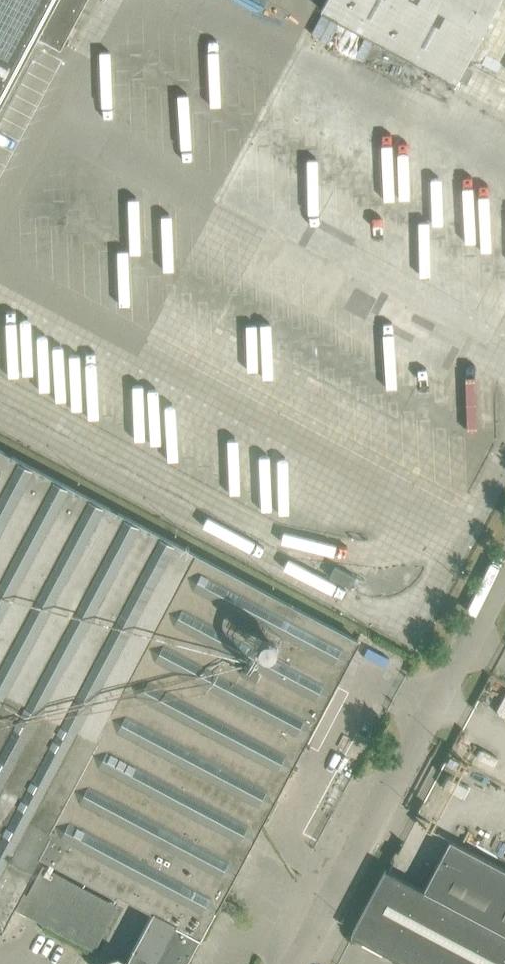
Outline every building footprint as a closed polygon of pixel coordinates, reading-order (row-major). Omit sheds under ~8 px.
[(36,40),(59,52),(87,0),(0,0),(0,107),(36,40)] [(497,0),(323,0),(318,11),(459,79),(497,0)] [(2,929),(13,907),(31,916),(93,950),(117,905),(43,866),(28,894),(22,891),(41,854),(116,893),(117,890),(156,911),(135,948),(129,960),(118,954),(107,958),(104,963),(185,963),(199,938),(201,939),(203,936),(201,935),(274,798),(327,698),(358,639),(357,639),(0,449),(0,928),(2,929)] [(424,889),(504,934),(504,868),(450,839),(424,889)] [(409,963),(504,963),(504,934),(424,889),(386,869),(386,868),(351,933),(352,934),(409,963)] [(362,945),(358,955),(384,963),(387,953),(362,945)]
